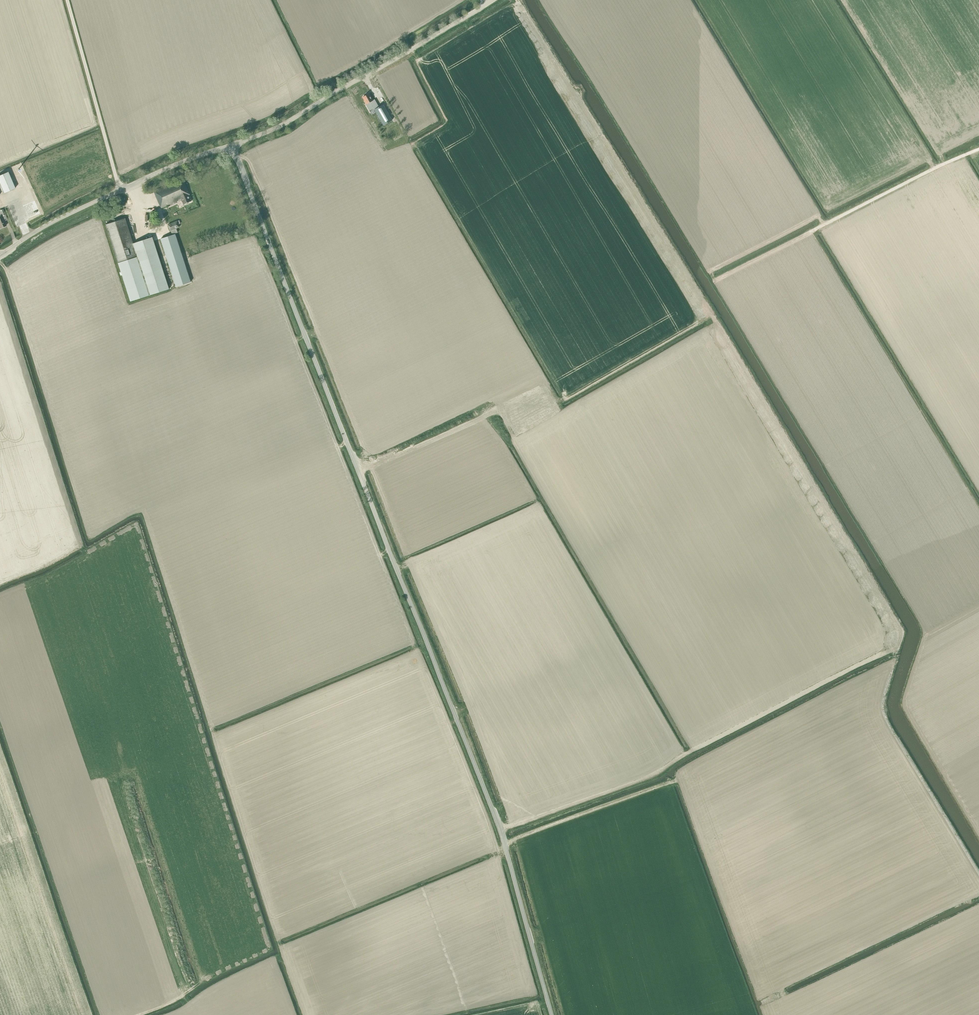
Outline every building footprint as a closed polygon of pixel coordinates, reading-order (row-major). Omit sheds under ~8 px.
[(369,94),(363,97),(365,101),(366,104),(369,111),(374,108),(383,125),(392,120),(383,105),(379,107),(375,99),(373,101),(369,94)] [(8,172),(0,175),(0,184),(4,193),(15,188),(8,172)] [(190,194),(182,178),(159,189),(154,191),(161,208),(181,199),(184,205),(191,201),(189,195),(190,194)] [(169,289),(153,237),(133,243),(125,218),(106,224),(118,263),(131,301),(169,289)] [(172,235),(175,233),(178,232),(176,228),(179,227),(177,221),(168,225),(170,230),(171,230),(172,235)] [(175,234),(161,239),(176,287),(191,282),(175,234)]
